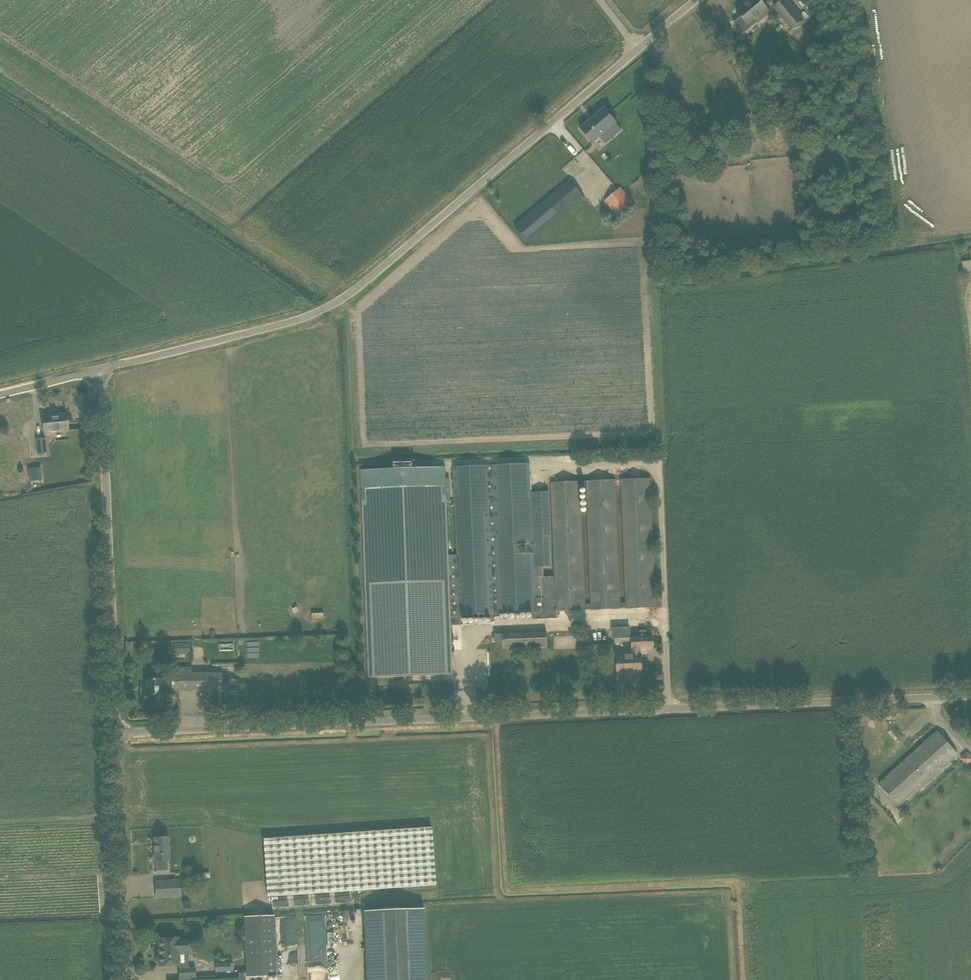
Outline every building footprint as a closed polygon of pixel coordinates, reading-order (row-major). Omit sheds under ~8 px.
[(771,13),(761,0),(751,0),(737,12),(749,26),(762,16),(764,19),(771,13)] [(791,6),(786,0),(783,0),(774,7),(793,29),(804,21),(791,6)] [(604,108),(579,128),(593,144),(617,123),(604,108)] [(528,242),(583,195),(570,180),(515,226),(528,242)] [(618,189),(608,198),(605,201),(618,216),(631,205),(618,189)] [(44,433),(68,430),(66,413),(42,416),(44,433)] [(45,439),(38,439),(36,439),(38,454),(46,453),(45,439)] [(551,537),(549,492),(531,493),(530,464),(453,467),(455,502),(447,503),(445,467),(361,471),(370,679),(454,675),(452,625),(461,624),(461,619),(500,617),(500,614),(536,612),(536,616),(558,614),(558,612),(556,577),(544,577),(543,568),(552,568),(550,537),(551,537)] [(585,610),(592,609),(592,610),(620,609),(620,608),(655,607),(650,479),(621,480),(626,601),(620,602),(615,480),(552,483),(556,577),(558,612),(585,611),(585,610)] [(310,613),(311,622),(324,621),(323,613),(310,613)] [(550,632),(494,634),(495,667),(551,664),(550,632)] [(642,674),(641,657),(641,649),(653,648),(653,636),(632,637),(633,656),(626,656),(626,659),(617,659),(618,675),(642,674)] [(188,643),(168,642),(168,653),(188,654),(188,643)] [(221,673),(192,673),(192,667),(179,667),(179,674),(171,674),(171,679),(172,679),(172,690),(221,689),(221,673)] [(160,679),(147,679),(147,695),(172,695),(172,690),(172,679),(171,679),(160,679)] [(938,731),(930,738),(879,784),(899,806),(957,753),(938,731)] [(267,897),(435,885),(431,827),(263,839),(267,897)] [(155,861),(169,861),(168,837),(154,838),(155,861)] [(167,861),(153,862),(153,871),(167,871),(167,861)] [(180,880),(156,881),(156,897),(180,896),(180,880)] [(423,909),(363,911),(366,979),(426,979),(423,909)] [(318,933),(325,933),(324,914),(303,915),(305,960),(319,960),(318,933)] [(247,977),(277,976),(274,915),(244,916),(247,977)] [(158,938),(159,965),(179,965),(179,953),(194,953),(193,939),(178,939),(178,938),(158,938)] [(232,972),(232,971),(232,963),(215,963),(215,972),(232,972)] [(179,979),(189,979),(189,977),(195,977),(195,969),(179,969),(179,979)]
